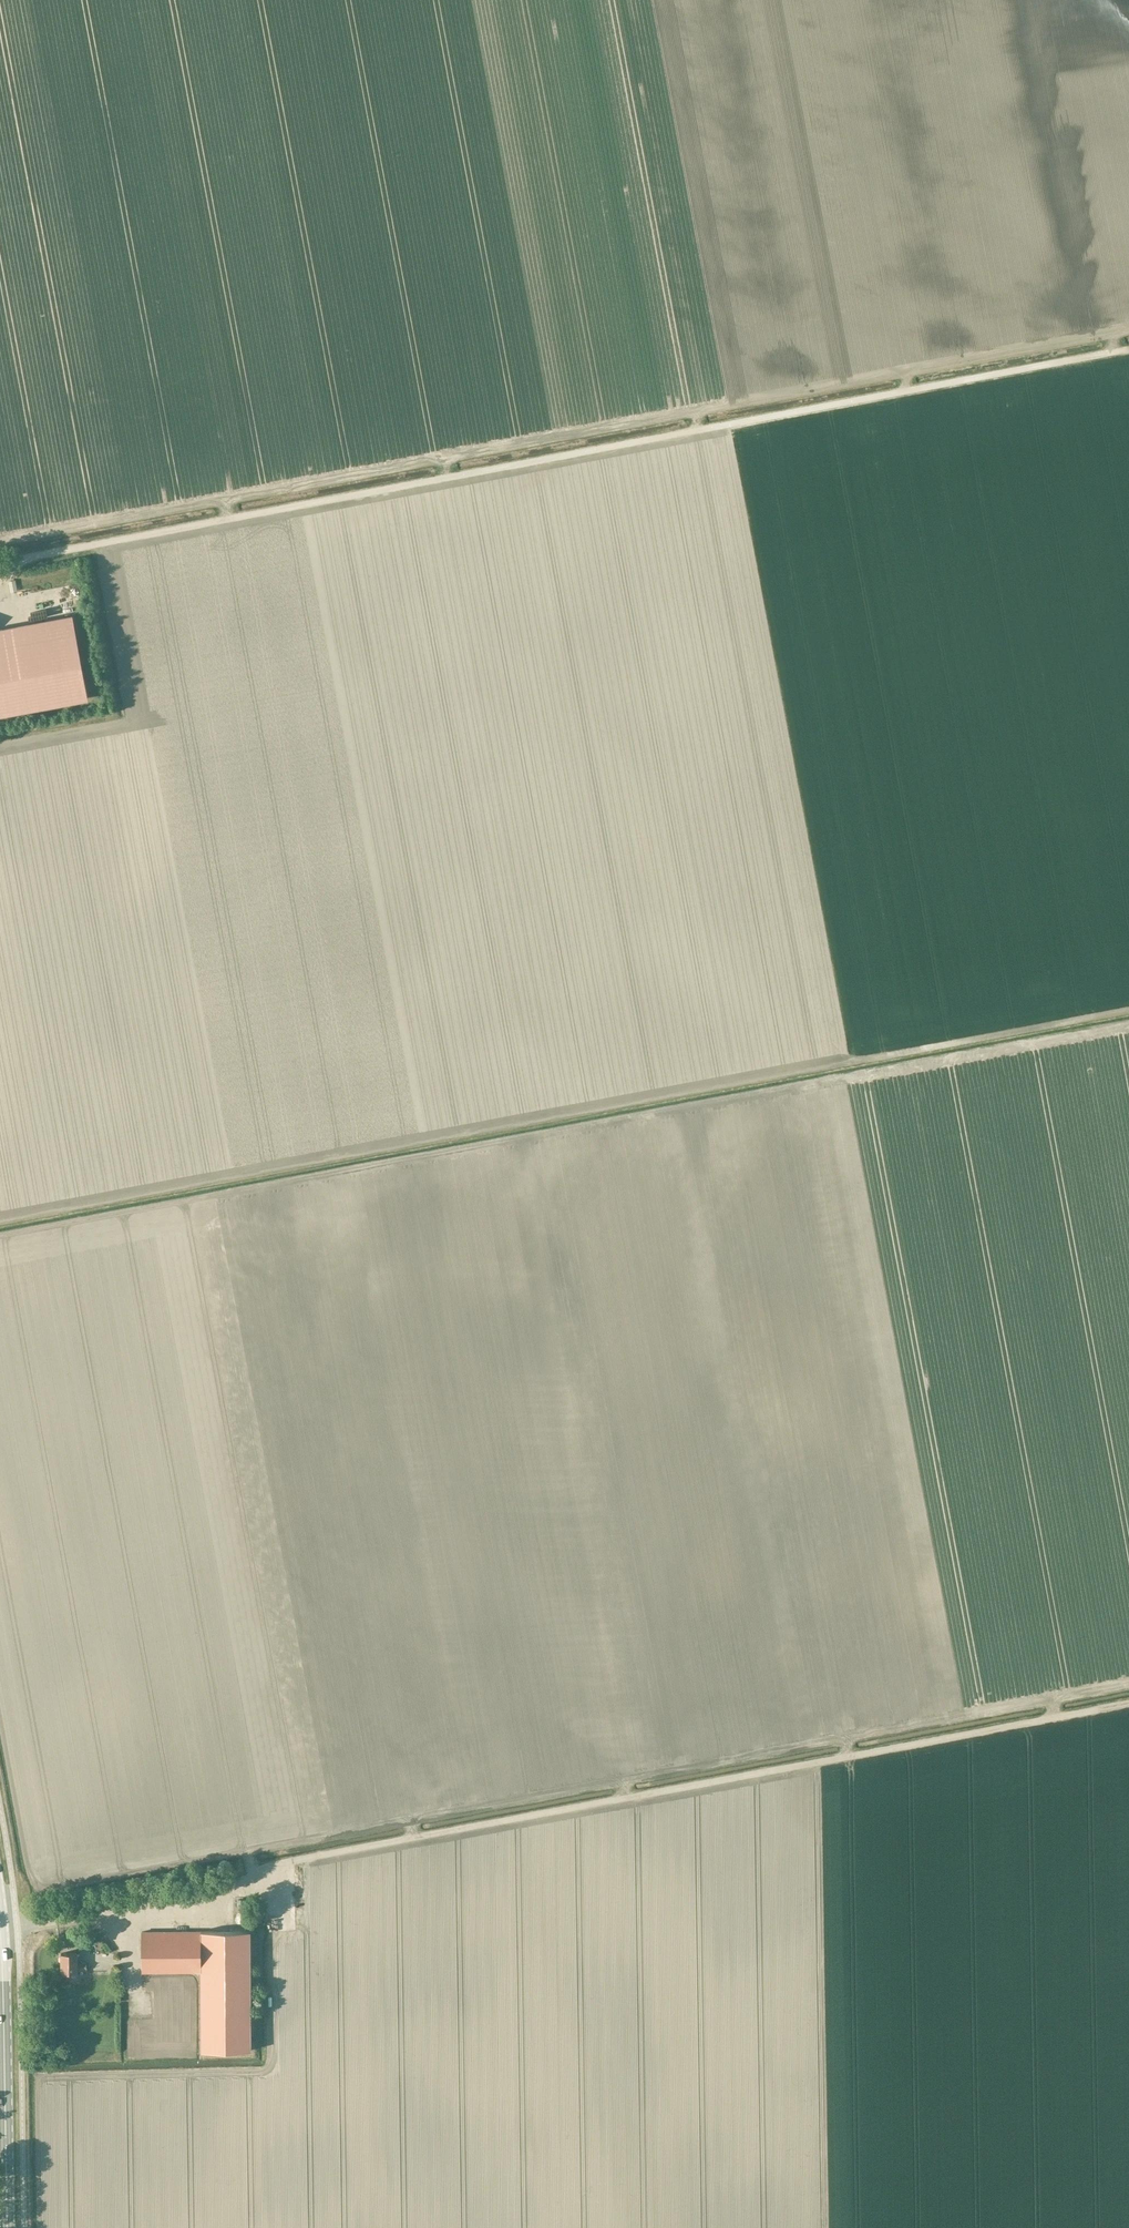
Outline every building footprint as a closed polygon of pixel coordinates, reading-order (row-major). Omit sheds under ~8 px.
[(19,631),(74,622),(70,601),(59,603),(57,590),(17,596),(15,584),(8,585),(11,604),(14,603),(19,631)] [(76,633),(0,647),(0,714),(88,698),(76,633)] [(201,1972),(201,2051),(251,2050),(250,1931),(200,1931),(200,1932),(201,1972)] [(142,1972),(155,1972),(201,1972),(200,1932),(142,1932),(142,1972)] [(78,1970),(87,1970),(87,1963),(78,1963),(78,1953),(61,1953),(61,1972),(78,1972),(78,1970)]
